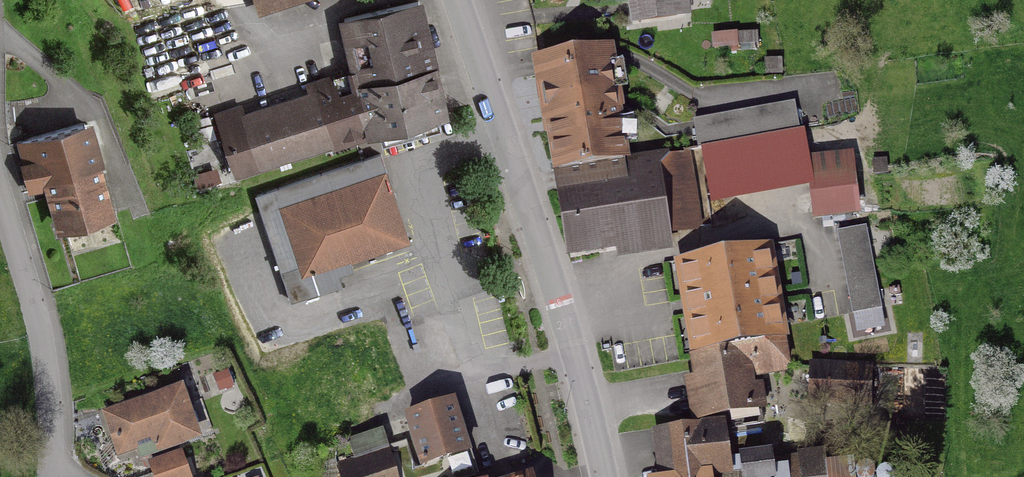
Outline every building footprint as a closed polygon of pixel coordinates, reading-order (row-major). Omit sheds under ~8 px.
[(634,1),(636,19),(683,12),(681,0),(625,0),(625,2),(634,1)] [(369,134),(442,114),(416,3),(342,20),(369,134)] [(537,59),(556,172),(601,164),(623,161),(604,48),(537,59)] [(765,74),(778,73),(778,62),(764,63),(765,74)] [(329,142),(328,140),(350,133),(332,79),(309,87),(312,95),(243,117),(240,107),(217,115),(236,173),(258,166),(329,142)] [(697,149),(734,143),(797,131),(793,110),(693,128),(697,149)] [(30,192),(49,186),(61,227),(108,213),(83,127),(84,126),(83,124),(17,143),(30,192)] [(715,161),(726,159),(724,148),(713,150),(715,161)] [(601,164),(604,183),(558,190),(567,253),(668,237),(667,233),(695,229),(687,176),(691,175),(688,154),(683,155),(683,154),(653,158),(652,156),(601,164)] [(806,160),(814,218),(855,214),(847,155),(806,160)] [(254,196),(289,302),(330,288),(323,269),(393,246),(378,200),(392,195),(384,171),(370,175),(370,176),(279,207),(273,190),(254,196)] [(695,299),(698,313),(687,315),(694,358),(782,343),(765,247),(677,262),(684,301),(695,299)] [(876,295),(848,300),(851,314),(879,309),(876,295)] [(694,358),(693,358),(697,378),(692,379),(698,418),(727,413),(729,430),(761,424),(758,407),(764,406),(760,385),(747,387),(745,372),(786,365),(782,343),(694,358)] [(868,404),(869,369),(808,367),(807,402),(868,404)] [(159,453),(158,449),(193,437),(178,391),(106,416),(117,448),(133,442),(139,460),(159,453)] [(472,476),(450,404),(407,418),(424,476),(467,476),(472,476)] [(722,422),(653,430),(659,476),(699,476),(708,476),(714,475),(730,473),(722,422)] [(353,460),(386,449),(380,431),(347,441),(353,460)] [(386,449),(353,460),(335,465),(338,476),(396,476),(412,472),(403,444),(386,449)] [(772,476),(888,476),(884,476),(881,475),(873,473),(851,465),(823,468),(822,458),(799,462),(797,448),(774,450),(775,465),(771,465),(772,476)] [(153,475),(154,476),(185,476),(177,453),(163,458),(167,470),(153,475)]
